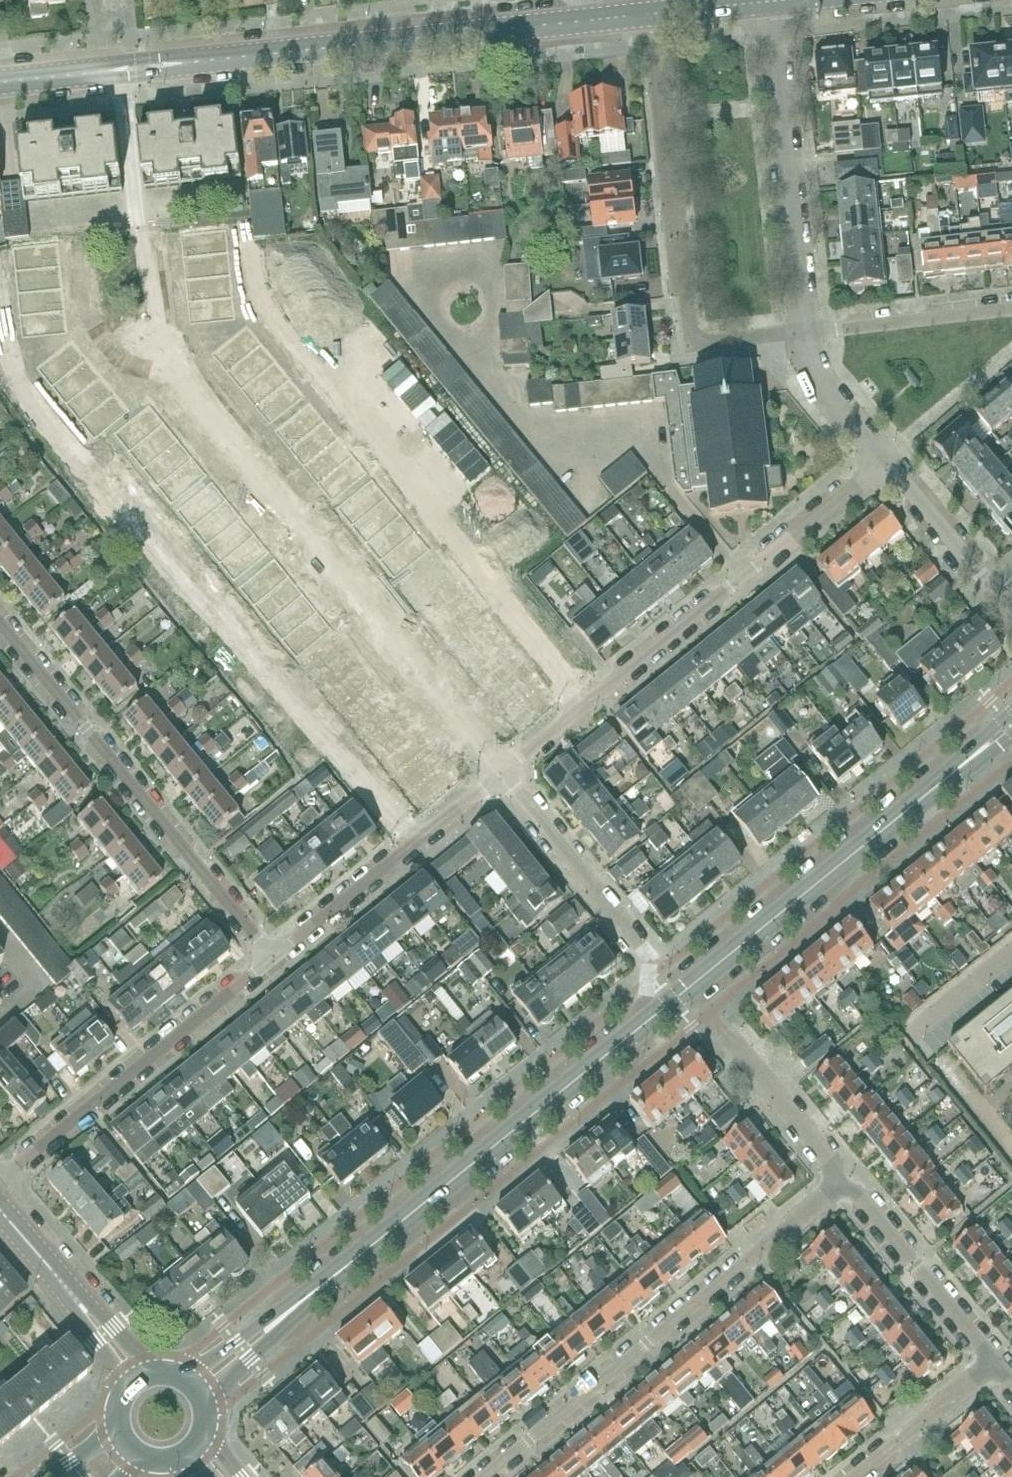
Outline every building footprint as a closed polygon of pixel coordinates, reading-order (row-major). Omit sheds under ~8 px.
[(29,7),(30,7),(31,19),(42,18),(43,6),(65,3),(64,0),(28,0),(29,7)] [(1011,46),(1011,51),(1001,52),(1004,95),(1011,94),(1011,46)] [(937,51),(926,52),(925,49),(913,50),(918,99),(933,98),(932,89),(942,88),(937,51)] [(1001,52),(989,53),(989,49),(974,50),(974,55),(973,55),(974,61),(976,78),(967,79),(968,94),(993,91),(994,96),(1004,95),(1001,52)] [(851,53),(848,54),(848,50),(836,52),(836,55),(817,57),(821,95),(839,93),(838,91),(855,89),(851,53)] [(903,101),(918,99),(913,50),(901,51),(901,55),(890,56),(894,92),(902,92),(903,101)] [(886,93),(894,92),(890,56),(866,59),(871,104),(887,103),(886,93)] [(620,96),(614,97),(613,94),(601,95),(601,98),(596,99),(600,138),(604,168),(632,165),(630,153),(626,153),(620,96)] [(596,99),(590,99),(590,96),(578,98),(578,101),(572,101),(575,129),(557,131),(560,161),(579,159),(577,141),(600,138),(596,99)] [(964,145),(965,145),(984,143),(981,110),(961,112),(964,145)] [(175,124),(150,127),(150,132),(138,134),(144,190),(242,179),(236,123),(224,125),(224,119),(198,121),(198,119),(197,117),(196,115),(194,113),(192,112),(190,111),(188,111),(185,111),(184,111),(182,112),(181,112),(179,113),(177,115),(176,117),(175,119),(175,122),(175,124)] [(475,115),(473,115),(470,112),(462,113),(460,116),(458,117),(463,164),(479,162),(480,166),(493,164),(490,136),(486,136),(485,116),(476,117),(475,115)] [(538,115),(537,115),(533,112),(524,113),(522,116),(504,118),(505,127),(508,154),(503,155),(504,164),(526,161),(527,170),(544,168),(543,157),(556,156),(551,115),(538,116),(538,115)] [(458,117),(455,117),(453,114),(444,115),(443,118),(440,118),(441,121),(432,122),(434,142),(431,142),(434,171),(447,169),(446,165),(463,164),(458,117)] [(285,237),(280,186),(278,166),(277,153),(274,118),(242,121),(255,240),(285,237)] [(420,182),(414,118),(397,120),(397,122),(390,123),(391,127),(363,130),(366,157),(394,153),(396,175),(405,174),(406,183),(420,182)] [(948,143),(960,142),(957,119),(945,120),(948,143)] [(864,153),(861,128),(861,123),(832,126),(835,156),(855,154),(864,153)] [(79,134),(79,132),(78,130),(76,128),(75,126),(73,125),(70,124),(68,124),(66,124),(64,124),(62,125),(60,126),(58,128),(57,130),(56,132),(55,135),(56,137),(30,140),(31,145),(19,147),(23,182),(25,203),(26,203),(123,192),(117,136),(105,137),(104,131),(79,134)] [(304,129),(301,129),(298,126),(290,127),(288,131),(279,132),(282,166),(278,166),(280,186),(290,185),(289,165),(307,163),(304,129)] [(864,153),(873,152),(882,151),(879,126),(861,128),(864,153)] [(898,132),(899,144),(911,143),(910,131),(898,132)] [(887,146),(899,144),(898,132),(886,134),(887,146)] [(368,171),(344,174),(340,136),(340,137),(316,139),(322,201),(338,200),(339,205),(370,202),(368,171)] [(856,166),(874,164),(873,152),(864,153),(855,154),(856,166)] [(939,158),(941,177),(960,175),(957,156),(939,158)] [(874,164),(856,166),(837,168),(839,182),(878,178),(876,164),(874,164)] [(563,185),(587,182),(586,170),(562,172),(563,185)] [(501,188),(499,171),(484,173),(486,190),(501,188)] [(1011,185),(1011,175),(996,177),(997,186),(1011,185)] [(425,223),(432,222),(442,221),(440,201),(442,201),(440,177),(421,179),(425,223)] [(634,183),(631,183),(630,177),(590,182),(593,205),(633,201),(632,196),(635,196),(634,183)] [(975,179),(976,189),(997,186),(996,177),(975,179)] [(957,191),(976,189),(975,179),(956,182),(957,191)] [(25,203),(23,182),(1,184),(2,198),(1,198),(3,214),(27,211),(26,203),(25,203)] [(842,217),(880,213),(878,187),(840,192),(842,217)] [(636,206),(633,207),(633,201),(593,205),(595,229),(583,230),(584,242),(600,241),(608,240),(607,228),(635,225),(635,219),(637,219),(636,206)] [(894,212),(904,211),(903,201),(891,202),(892,212),(894,212)] [(942,244),(940,220),(938,201),(927,202),(928,213),(927,214),(928,232),(920,233),(920,234),(917,234),(917,237),(913,237),(917,275),(924,274),(925,278),(927,277),(927,280),(937,279),(937,276),(946,275),(942,244)] [(373,229),(384,228),(396,226),(408,225),(410,225),(409,210),(372,214),(373,229)] [(904,211),(894,212),(895,219),(908,218),(907,210),(904,211)] [(4,227),(28,225),(27,211),(3,214),(4,227)] [(842,241),(883,237),(880,213),(842,217),(843,227),(841,228),(842,241)] [(495,241),(507,239),(505,214),(493,215),(495,241)] [(483,242),(495,241),(493,215),(480,217),(483,242)] [(471,243),(483,242),(480,217),(468,218),(471,243)] [(1001,227),(990,228),(989,217),(980,218),(980,221),(983,239),(986,270),(994,269),(995,272),(1007,270),(1001,227)] [(1001,219),(1001,227),(1007,270),(1011,270),(1011,217),(1001,219)] [(459,245),(471,243),(468,218),(456,220),(459,245)] [(951,232),(949,219),(940,220),(942,244),(946,275),(954,274),(954,277),(966,275),(961,231),(951,232)] [(305,232),(319,230),(317,220),(303,221),(305,232)] [(447,246),(459,245),(456,220),(444,221),(447,246)] [(435,247),(447,246),(444,221),(442,221),(432,222),(435,247)] [(966,275),(974,274),(978,274),(978,271),(986,270),(983,239),(980,221),(968,223),(969,228),(961,229),(961,231),(966,275)] [(423,249),(435,247),(432,222),(425,223),(420,224),(423,249)] [(411,250),(423,249),(420,224),(410,225),(408,225),(411,250)] [(30,238),(30,237),(28,225),(4,227),(6,241),(30,238)] [(399,251),(411,250),(408,225),(396,226),(399,251)] [(387,253),(399,251),(396,226),(384,228),(387,253)] [(217,230),(185,235),(200,326),(233,320),(217,230)] [(81,326),(76,258),(70,258),(68,237),(41,239),(42,250),(29,251),(31,267),(44,266),(46,293),(35,294),(35,304),(47,303),(49,328),(81,326)] [(847,265),(885,261),(883,237),(842,241),(844,254),(846,254),(847,264),(847,265)] [(638,251),(629,252),(628,238),(608,240),(600,241),(603,267),(587,268),(589,282),(604,281),(604,283),(641,279),(641,275),(644,275),(642,264),(640,264),(638,251)] [(899,260),(911,258),(910,251),(898,251),(899,260)] [(900,284),(913,283),(911,258),(899,260),(897,260),(900,284)] [(867,288),(888,286),(885,261),(847,265),(847,264),(843,265),(846,286),(850,286),(850,289),(852,294),(855,297),(859,298),(864,296),(866,293),(867,288)] [(505,280),(530,278),(530,266),(504,268),(505,280)] [(506,292),(531,291),(530,278),(505,280),(506,292)] [(378,308),(398,292),(390,282),(370,299),(378,308)] [(507,304),(532,302),(531,291),(506,292),(507,304)] [(385,317),(405,301),(398,292),(378,308),(385,317)] [(552,323),(552,318),(550,293),(532,307),(533,315),(527,315),(528,325),(552,323)] [(218,349),(278,422),(303,402),(292,388),(338,350),(319,327),(308,336),(319,349),(284,378),(264,353),(289,333),(290,335),(314,315),(298,296),(277,313),(271,305),(254,319),(254,320),(218,349)] [(393,327),(413,310),(405,301),(385,317),(393,327)] [(533,315),(532,307),(532,302),(507,304),(507,316),(527,315),(533,315)] [(401,336),(421,320),(413,310),(393,327),(401,336)] [(649,326),(647,326),(645,313),(613,317),(615,342),(650,338),(649,326)] [(528,328),(528,325),(527,315),(507,316),(499,317),(500,330),(528,328)] [(589,328),(602,327),(601,318),(588,319),(589,328)] [(408,345),(428,329),(421,320),(401,336),(408,345)] [(501,343),(529,341),(528,328),(500,330),(501,343)] [(416,354),(436,338),(428,329),(408,345),(416,354)] [(64,351),(117,424),(132,412),(169,461),(165,465),(187,495),(219,472),(161,394),(145,406),(90,331),(64,351)] [(424,364),(444,348),(436,338),(416,354),(424,364)] [(602,383),(614,381),(627,380),(634,379),(632,366),(651,364),(649,351),(651,351),(650,338),(615,342),(618,368),(601,370),(602,383)] [(502,356),(530,354),(529,341),(501,343),(502,356)] [(432,373),(451,357),(444,348),(424,364),(432,373)] [(505,368),(531,367),(530,354),(502,356),(505,368)] [(439,382),(459,366),(451,357),(432,373),(439,382)] [(447,392),(467,376),(459,366),(439,382),(447,392)] [(761,394),(753,395),(750,368),(696,375),(697,388),(682,389),(677,375),(677,374),(652,377),(655,403),(665,401),(675,483),(684,495),(695,494),(695,492),(711,490),(714,513),(711,514),(711,516),(769,508),(769,506),(766,506),(764,495),(784,492),(782,469),(768,471),(765,447),(768,446),(768,444),(765,445),(764,434),(766,434),(766,432),(764,432),(762,421),(765,421),(764,419),(762,419),(761,409),(763,408),(763,406),(760,407),(759,396),(761,396),(761,394)] [(455,401),(475,385),(467,376),(447,392),(455,401)] [(642,404),(655,403),(652,377),(639,379),(642,404)] [(629,405),(642,404),(639,379),(634,379),(627,380),(629,405)] [(554,405),(552,388),(552,380),(539,382),(542,406),(554,405)] [(617,407),(629,405),(627,380),(614,381),(617,407)] [(605,408),(617,407),(614,381),(602,383),(605,408)] [(530,407),(542,406),(539,382),(527,383),(530,407)] [(592,409),(605,408),(602,383),(590,384),(592,409)] [(580,411),(592,409),(590,384),(577,386),(580,411)] [(463,411),(483,395),(475,385),(455,401),(463,411)] [(567,412),(580,411),(577,386),(565,387),(567,412)] [(1007,387),(1005,386),(996,394),(997,395),(985,406),(983,404),(974,412),(975,414),(981,421),(992,434),(1011,417),(1011,394),(1007,387)] [(555,414),(567,412),(565,387),(552,388),(554,405),(555,414)] [(471,421),(491,405),(483,395),(463,411),(471,421)] [(479,431),(499,414),(491,405),(471,421),(479,431)] [(345,501),(401,579),(427,560),(370,480),(365,484),(311,409),(285,428),(340,504),(345,501)] [(487,440),(507,424),(499,414),(479,431),(487,440)] [(969,432),(981,421),(975,414),(963,424),(961,422),(952,430),(954,432),(935,447),(952,468),(954,466),(979,444),(969,432)] [(495,450),(515,434),(507,424),(487,440),(495,450)] [(503,460),(523,444),(515,434),(495,450),(503,460)] [(511,470),(531,453),(523,444),(503,460),(511,470)] [(968,487),(996,464),(979,444),(954,466),(962,476),(960,477),(968,487)] [(519,479),(539,463),(531,453),(511,470),(519,479)] [(637,482),(647,474),(632,454),(621,463),(637,482)] [(528,489),(547,473),(539,463),(519,479),(528,489)] [(626,491),(637,482),(621,463),(611,471),(626,491)] [(1011,483),(1011,473),(1007,477),(996,464),(968,487),(976,497),(978,495),(986,505),(1011,483)] [(616,499),(626,491),(611,471),(600,480),(616,499)] [(536,499),(555,483),(547,473),(528,489),(536,499)] [(216,535),(226,527),(257,567),(282,548),(226,475),(198,496),(206,506),(198,513),(216,535)] [(17,483),(12,476),(0,486),(0,497),(17,483)] [(544,509),(563,492),(555,483),(536,499),(544,509)] [(1011,517),(1011,483),(986,505),(994,515),(993,517),(1000,526),(1011,517)] [(552,518),(571,502),(563,492),(544,509),(552,518)] [(75,522),(84,514),(74,502),(65,510),(75,522)] [(560,528),(579,512),(571,502),(552,518),(560,528)] [(622,513),(614,505),(599,516),(606,526),(622,513)] [(888,512),(886,514),(884,511),(863,529),(881,552),(905,533),(888,512)] [(568,538),(588,522),(579,512),(560,528),(568,538)] [(677,529),(683,524),(675,515),(669,520),(677,529)] [(1000,526),(1008,536),(1010,534),(1011,537),(1011,517),(1000,526)] [(29,536),(38,528),(33,522),(24,529),(29,536)] [(20,543),(4,524),(0,528),(0,560),(20,543)] [(43,534),(38,528),(29,536),(20,543),(0,560),(0,566),(12,581),(35,562),(25,550),(43,534)] [(499,560),(517,588),(525,582),(490,528),(478,536),(495,563),(499,560)] [(859,569),(881,552),(863,529),(841,547),(859,569)] [(686,537),(682,532),(675,530),(666,537),(674,547),(696,574),(713,560),(691,533),(686,537)] [(581,533),(564,547),(575,559),(592,545),(581,533)] [(141,536),(129,546),(152,575),(164,565),(141,536)] [(650,551),(656,546),(649,536),(643,541),(650,551)] [(680,587),(696,574),(674,547),(658,560),(680,587)] [(862,573),(859,569),(841,547),(818,565),(826,575),(816,584),(844,618),(857,608),(846,595),(853,589),(848,584),(862,573)] [(265,571),(318,645),(344,627),(291,552),(265,571)] [(490,639),(442,568),(447,565),(441,556),(408,577),(462,657),(490,639)] [(888,561),(896,570),(902,565),(895,556),(888,561)] [(27,600),(50,581),(59,573),(68,566),(63,560),(45,574),(35,562),(12,581),(27,600)] [(663,600),(680,587),(658,560),(641,573),(663,600)] [(610,568),(618,577),(624,573),(616,563),(610,568)] [(922,589),(939,575),(930,564),(914,578),(922,589)] [(65,580),(74,572),(69,566),(68,566),(59,573),(65,580)] [(611,583),(618,577),(610,568),(604,573),(611,583)] [(540,572),(531,579),(538,586),(546,580),(540,572)] [(647,614),(663,600),(641,573),(625,586),(647,614)] [(867,579),(874,588),(880,583),(873,573),(867,579)] [(812,625),(829,611),(798,574),(782,587),(804,614),(812,625)] [(238,587),(252,588),(254,576),(239,575),(238,587)] [(171,576),(161,582),(171,596),(180,589),(171,576)] [(935,604),(952,590),(942,578),(925,592),(935,604)] [(43,619),(66,600),(50,581),(27,600),(43,619)] [(631,627),(647,614),(625,586),(609,600),(631,627)] [(787,628),(804,614),(782,587),(765,600),(787,628)] [(601,606),(586,588),(578,595),(585,604),(592,613),(615,640),(631,627),(609,600),(601,606)] [(539,615),(551,608),(543,595),(531,602),(539,615)] [(578,609),(585,604),(578,595),(571,600),(578,609)] [(771,641),(787,628),(765,600),(749,614),(771,641)] [(101,624),(110,617),(105,610),(96,618),(101,624)] [(69,651),(92,632),(76,612),(53,631),(69,651)] [(598,654),(615,640),(592,613),(575,627),(598,654)] [(978,622),(977,623),(969,613),(962,620),(970,629),(951,645),(975,675),(1003,652),(978,622)] [(754,654),(771,641),(749,614),(732,627),(754,654)] [(97,638),(116,623),(110,617),(101,624),(92,632),(69,651),(84,669),(107,651),(97,638)] [(866,640),(876,632),(883,626),(876,618),(856,633),(863,642),(866,640)] [(466,784),(357,627),(330,645),(438,803),(466,784)] [(738,668),(754,654),(732,627),(716,640),(738,668)] [(945,649),(928,628),(913,641),(895,654),(901,661),(913,676),(922,669),(945,698),(975,675),(951,645),(945,649)] [(795,637),(803,647),(809,642),(801,632),(795,637)] [(876,632),(866,640),(890,670),(901,661),(895,654),(876,632)] [(838,656),(855,643),(847,634),(831,647),(838,656)] [(796,652),(803,647),(795,637),(788,643),(796,652)] [(722,681),(738,668),(716,640),(700,654),(702,657),(722,681)] [(473,662),(529,729),(553,709),(498,642),(473,662)] [(132,662),(142,655),(136,647),(126,655),(132,662)] [(123,669),(112,657),(107,651),(84,669),(100,688),(123,669)] [(722,681),(702,657),(700,654),(683,667),(705,694),(722,681)] [(142,655),(132,662),(137,669),(147,662),(142,655)] [(229,665),(240,684),(253,677),(242,657),(229,665)] [(762,664),(770,673),(776,668),(768,659),(762,664)] [(764,678),(770,673),(762,664),(756,669),(764,678)] [(689,707),(705,694),(683,667),(667,680),(689,707)] [(833,667),(822,676),(837,695),(848,686),(833,667)] [(115,707),(138,689),(123,669),(100,688),(115,707)] [(927,714),(901,682),(895,674),(883,684),(889,692),(877,701),(876,702),(902,734),(927,714)] [(672,720),(689,707),(667,680),(650,693),(672,720)] [(13,696),(0,681),(0,707),(13,696)] [(729,690),(737,700),(743,694),(736,685),(729,690)] [(731,705),(737,700),(729,690),(723,695),(731,705)] [(656,734),(672,720),(650,693),(634,707),(656,734)] [(28,715),(13,696),(0,707),(0,728),(5,734),(28,715)] [(168,707),(173,713),(183,705),(177,699),(168,707)] [(156,710),(148,701),(125,720),(141,739),(164,720),(173,713),(168,707),(165,703),(156,710)] [(183,705),(173,713),(178,719),(188,712),(183,705)] [(639,747),(656,734),(634,707),(617,720),(639,747)] [(780,709),(768,719),(783,737),(795,727),(780,709)] [(20,753),(43,734),(28,715),(5,734),(20,753)] [(872,758),(884,748),(858,716),(848,724),(854,732),(843,741),(841,738),(840,739),(862,766),(864,764),(866,766),(874,760),(872,758)] [(157,758),(179,739),(164,720),(141,739),(157,758)] [(729,723),(712,736),(713,737),(722,748),(738,735),(733,728),(729,723)] [(589,766),(619,741),(608,728),(557,769),(553,767),(549,767),(546,769),(544,772),(544,776),(559,795),(587,773),(592,769),(589,766)] [(862,766),(840,739),(835,733),(824,742),(822,740),(820,739),(819,739),(817,739),(815,739),(814,740),(808,745),(839,784),(842,782),(844,784),(852,778),(850,775),(862,766)] [(36,772),(59,753),(43,734),(20,753),(36,772)] [(302,734),(290,741),(298,754),(310,747),(302,734)] [(204,751),(213,743),(208,736),(198,744),(204,751)] [(722,748),(713,737),(697,750),(706,762),(722,749),(722,748)] [(664,743),(672,753),(676,757),(682,752),(670,738),(664,743)] [(172,776),(195,758),(179,739),(157,758),(172,776)] [(799,757),(786,741),(776,749),(775,747),(755,764),(776,789),(798,817),(802,814),(805,814),(809,814),(811,812),(813,810),(815,807),(815,804),(818,801),(810,790),(789,764),(799,757)] [(213,743),(204,751),(209,757),(218,749),(213,743)] [(665,758),(672,753),(664,743),(658,749),(665,758)] [(728,768),(735,763),(726,752),(719,758),(728,768)] [(51,790),(74,771),(59,753),(36,772),(51,790)] [(11,761),(6,754),(0,759),(0,766),(2,768),(11,761)] [(187,795),(210,777),(195,758),(172,776),(187,795)] [(11,761),(2,768),(7,775),(16,767),(11,761)] [(680,763),(661,778),(671,790),(690,775),(680,763)] [(324,768),(307,782),(313,790),(330,776),(324,768)] [(600,789),(609,781),(618,774),(614,769),(607,775),(604,770),(602,772),(601,770),(591,778),(587,773),(559,795),(572,811),(600,789)] [(67,810),(90,791),(74,771),(51,790),(67,810)] [(689,782),(709,805),(720,796),(700,773),(689,782)] [(234,787),(243,780),(239,774),(229,782),(234,787)] [(614,788),(624,781),(618,774),(609,781),(614,788)] [(202,814),(225,795),(210,777),(187,795),(202,814)] [(243,780),(234,787),(234,788),(240,794),(249,787),(243,780)] [(307,782),(298,789),(305,798),(314,791),(313,790),(307,782)] [(700,813),(709,805),(689,782),(680,790),(700,813)] [(341,801),(347,796),(339,787),(333,792),(341,801)] [(218,833),(241,815),(230,802),(240,794),(234,788),(225,795),(202,814),(218,833)] [(586,828),(613,806),(600,789),(572,811),(586,828)] [(777,834),(798,817),(776,789),(757,804),(770,819),(767,822),(777,834)] [(32,806),(42,798),(36,792),(27,799),(32,806)] [(282,817),(298,804),(291,795),(275,808),(282,817)] [(42,798),(32,806),(37,812),(47,804),(42,798)] [(644,807),(647,804),(643,798),(640,801),(631,808),(627,804),(618,812),(613,806),(586,828),(599,844),(626,822),(635,815),(645,807),(644,807)] [(92,842),(116,823),(100,803),(77,822),(92,842)] [(767,822),(770,819),(757,804),(747,812),(742,807),(733,815),(760,848),(763,846),(767,846),(770,845),(773,844),(775,841),(776,838),(777,835),(777,834),(767,822)] [(996,805),(975,822),(997,850),(1011,838),(1011,825),(996,805)] [(359,847),(376,833),(355,806),(338,821),(359,847)] [(640,821),(650,813),(645,807),(635,815),(640,821)] [(282,817),(275,808),(259,821),(266,830),(282,817)] [(306,814),(314,824),(320,818),(312,809),(306,814)] [(308,829),(314,824),(306,814),(300,819),(308,829)] [(496,818),(493,816),(490,816),(486,817),(484,820),(484,824),(485,827),(434,869),(444,882),(475,858),(478,861),(483,857),(510,835),(496,818)] [(250,843),(266,830),(259,821),(242,834),(250,843)] [(343,860),(359,847),(338,821),(322,834),(343,860)] [(613,861),(640,839),(626,822),(599,844),(613,861)] [(977,867),(997,850),(975,822),(954,839),(974,863),(977,867)] [(108,860),(131,841),(116,823),(92,842),(108,860)] [(738,867),(742,863),(708,824),(688,840),(699,853),(712,868),(714,866),(724,878),(725,877),(728,878),(731,877),(734,876),(736,873),(738,870),(738,867)] [(650,831),(664,848),(670,842),(657,825),(650,831)] [(658,852),(664,848),(650,831),(646,834),(651,840),(649,841),(658,852)] [(236,859),(251,846),(241,834),(226,846),(236,859)] [(327,873),(343,860),(322,834),(306,847),(327,873)] [(495,873),(523,851),(510,835),(483,857),(495,873)] [(974,863),(954,839),(933,856),(956,884),(964,894),(971,888),(978,897),(988,890),(1011,920),(1011,910),(999,894),(985,876),(977,867),(974,863)] [(123,879),(146,860),(131,841),(108,860),(123,879)] [(75,858),(84,850),(78,843),(69,851),(75,858)] [(0,871),(13,860),(0,844),(0,871)] [(311,886),(289,860),(277,844),(260,857),(273,873),(294,900),(311,886)] [(311,886),(327,873),(306,847),(289,860),(311,886)] [(84,850),(75,858),(79,863),(88,856),(84,850)] [(509,890),(536,868),(523,851),(495,873),(509,890)] [(626,878),(646,862),(637,851),(617,867),(626,878)] [(714,866),(712,868),(699,853),(681,868),(703,895),(724,878),(714,866)] [(936,900),(956,884),(933,856),(913,873),(936,901),(936,900)] [(139,898),(162,879),(146,860),(123,879),(139,898)] [(512,914),(549,884),(536,868),(509,890),(515,898),(505,906),(512,914)] [(682,912),(703,895),(681,868),(663,883),(675,898),(672,900),(682,912)] [(999,894),(1005,888),(991,871),(985,876),(999,894)] [(277,913),(294,900),(273,873),(256,886),(277,913)] [(936,900),(936,901),(913,873),(892,890),(915,917),(929,906),(947,928),(953,923),(944,910),(936,900)] [(425,876),(408,890),(430,917),(437,925),(455,910),(448,901),(446,902),(425,876)] [(457,903),(468,895),(455,879),(445,888),(457,903)] [(104,894),(113,886),(109,880),(99,888),(104,894)] [(672,900),(675,898),(663,883),(652,892),(646,885),(638,892),(665,925),(668,923),(671,924),(675,923),(678,922),(680,919),(681,916),(681,912),(682,912),(672,900)] [(4,884),(0,887),(0,902),(11,893),(4,884)] [(536,924),(563,901),(549,884),(512,914),(521,926),(531,917),(536,924)] [(113,886),(104,894),(109,900),(119,893),(113,886)] [(167,912),(182,899),(174,889),(159,903),(167,912)] [(408,890),(392,903),(414,931),(430,917),(408,890)] [(915,917),(892,890),(871,907),(893,934),(888,939),(898,952),(893,956),(908,974),(909,974),(919,965),(905,947),(926,930),(915,917)] [(11,893),(0,902),(0,917),(18,901),(11,893)] [(468,895),(457,903),(470,920),(481,912),(468,895)] [(18,901),(0,917),(0,919),(6,926),(25,910),(18,901)] [(151,926),(167,912),(159,903),(157,901),(141,914),(147,921),(151,926)] [(559,936),(586,913),(576,901),(568,907),(548,923),(559,936)] [(392,903),(375,917),(398,944),(414,931),(392,903)] [(953,923),(960,918),(950,905),(944,910),(953,923)] [(32,919),(25,910),(6,926),(13,935),(32,919)] [(998,935),(1009,925),(1000,913),(988,923),(998,935)] [(134,931),(147,921),(141,914),(129,924),(134,931)] [(375,917),(359,930),(381,957),(398,944),(375,917)] [(39,927),(32,919),(13,935),(20,944),(39,927)] [(487,922),(478,930),(483,936),(487,933),(493,929),(487,922)] [(551,942),(559,936),(548,923),(540,929),(551,942)] [(854,967),(875,951),(852,923),(831,939),(854,967)] [(47,936),(39,927),(20,944),(27,952),(47,936)] [(212,967),(228,953),(207,927),(190,940),(212,967)] [(487,933),(483,936),(500,957),(510,949),(493,929),(487,933)] [(212,967),(190,940),(182,930),(165,943),(173,954),(195,980),(212,967)] [(359,930),(343,943),(365,971),(372,979),(388,966),(381,957),(359,930)] [(120,954),(132,944),(122,931),(109,941),(120,954)] [(612,968),(616,966),(588,932),(569,948),(586,970),(589,968),(598,980),(599,979),(602,979),(606,978),(608,977),(611,974),(612,971),(612,968)] [(464,959),(465,959),(480,947),(481,941),(474,933),(456,948),(464,959)] [(54,945),(47,936),(27,952),(34,961),(54,945)] [(835,983),(854,967),(831,939),(829,941),(828,941),(822,946),(822,947),(812,955),(835,983)] [(343,943),(326,956),(349,984),(365,971),(343,943)] [(61,954),(54,945),(34,961),(42,970),(61,954)] [(98,960),(107,953),(100,945),(91,952),(98,960)] [(511,951),(518,960),(524,954),(518,945),(511,951)] [(893,956),(891,958),(881,946),(875,951),(884,964),(887,961),(910,988),(916,983),(909,974),(908,974),(893,956)] [(451,969),(464,959),(456,948),(442,959),(451,969)] [(589,968),(586,970),(569,948),(561,955),(565,961),(555,969),(577,997),(598,980),(589,968)] [(173,954),(164,961),(156,951),(149,957),(157,967),(179,993),(195,980),(173,954)] [(83,989),(96,978),(92,974),(103,966),(98,960),(91,952),(68,971),(83,989)] [(415,966),(421,961),(413,952),(407,956),(415,966)] [(469,962),(484,980),(496,971),(480,953),(469,962)] [(68,962),(61,954),(42,970),(49,978),(68,962)] [(815,999),(835,983),(812,955),(802,963),(801,963),(795,968),(795,969),(792,971),(815,999)] [(326,956),(310,970),(332,997),(349,984),(326,956)] [(432,985),(447,972),(437,959),(421,972),(432,985)] [(163,1007),(132,970),(126,961),(119,967),(123,971),(113,979),(125,993),(146,1020),(163,1007)] [(157,967),(151,972),(143,961),(132,970),(163,1007),(179,993),(157,967)] [(68,962),(49,978),(56,987),(70,975),(66,971),(71,966),(68,962)] [(474,989),(484,980),(469,962),(459,970),(474,989)] [(556,1014),(577,997),(555,969),(537,984),(549,999),(546,1002),(556,1014)] [(310,970),(294,983),(324,1020),(333,1013),(325,1003),(332,997),(310,970)] [(795,1015),(815,999),(792,971),(789,973),(782,978),(783,979),(773,987),(795,1015)] [(294,983),(277,996),(300,1024),(307,1017),(315,1027),(324,1020),(294,983)] [(908,991),(917,1004),(928,996),(918,983),(908,991)] [(546,1002),(549,999),(537,984),(526,992),(521,987),(512,995),(539,1028),(542,1025),(546,1025),(549,1024),(551,1023),(553,1021),(555,1018),(555,1015),(556,1014),(546,1002)] [(775,1031),(795,1015),(773,987),(762,995),(755,1000),(756,1001),(753,1003),(765,1018),(762,1021),(771,1031),(774,1029),(775,1031)] [(851,990),(845,995),(853,1005),(859,1000),(851,990)] [(51,1009),(59,1002),(51,992),(43,999),(51,1009)] [(129,1034),(146,1020),(125,993),(107,1007),(129,1034)] [(853,1005),(845,995),(839,1000),(846,1010),(853,1005)] [(277,996),(261,1009),(284,1037),(300,1024),(277,996)] [(949,1047),(986,1094),(1011,1073),(1011,996),(949,1047)] [(398,1014),(409,1006),(402,997),(392,1005),(398,1014)] [(43,1015),(51,1009),(43,999),(35,1005),(43,1015)] [(376,1018),(383,1026),(398,1014),(392,1005),(376,1018)] [(272,1056),(288,1042),(284,1037),(261,1009),(245,1023),(267,1050),(272,1056)] [(491,1013),(472,1029),(458,1011),(451,1016),(458,1024),(452,1029),(461,1039),(467,1034),(474,1043),(492,1066),(496,1063),(497,1065),(503,1060),(502,1058),(518,1046),(491,1013)] [(22,1015),(13,1023),(26,1037),(35,1049),(35,1048),(38,1046),(40,1037),(22,1015)] [(367,1039),(383,1026),(376,1018),(360,1031),(367,1039)] [(95,1023),(84,1032),(75,1022),(67,1028),(94,1062),(114,1047),(95,1023)] [(432,1068),(416,1049),(395,1022),(379,1035),(412,1077),(428,1064),(432,1068)] [(26,1037),(13,1023),(0,1034),(0,1090),(8,1099),(28,1082),(14,1066),(19,1061),(12,1053),(6,1057),(5,1055),(26,1037)] [(251,1063),(267,1050),(245,1023),(229,1036),(251,1063)] [(351,1053),(367,1039),(360,1031),(357,1027),(341,1041),(343,1044),(344,1044),(351,1053)] [(67,1028),(58,1035),(61,1038),(50,1047),(75,1078),(94,1062),(67,1028)] [(259,1073),(251,1063),(229,1036),(212,1049),(235,1077),(243,1070),(251,1079),(259,1073)] [(828,1054),(835,1048),(827,1038),(819,1044),(828,1054)] [(416,1049),(432,1068),(444,1058),(429,1039),(416,1049)] [(351,1053),(344,1044),(343,1044),(341,1041),(324,1054),(329,1060),(334,1066),(351,1053)] [(489,1068),(492,1066),(474,1043),(449,1064),(467,1086),(483,1073),(484,1075),(490,1070),(489,1068)] [(808,1071),(828,1054),(819,1044),(799,1060),(808,1071)] [(48,1066),(49,1065),(35,1048),(35,1049),(26,1057),(39,1073),(47,1083),(57,1075),(48,1066)] [(227,1083),(235,1077),(212,1049),(196,1063),(207,1077),(218,1090),(226,1100),(236,1093),(227,1083)] [(693,1098),(713,1081),(691,1054),(671,1070),(693,1098)] [(868,1069),(877,1061),(872,1055),(863,1063),(868,1069)] [(321,1077),(334,1066),(329,1060),(316,1071),(321,1077)] [(831,1099),(855,1079),(840,1060),(815,1079),(831,1099)] [(877,1061),(868,1069),(873,1075),(882,1068),(877,1061)] [(360,1080),(366,1068),(353,1062),(347,1073),(360,1080)] [(218,1090),(207,1077),(196,1063),(179,1076),(202,1103),(218,1090)] [(352,1100),(361,1092),(340,1067),(331,1074),(352,1100)] [(673,1114),(693,1098),(671,1070),(651,1086),(673,1114)] [(36,1093),(47,1083),(39,1073),(28,1082),(8,1099),(25,1119),(35,1111),(41,1119),(49,1112),(42,1105),(45,1103),(36,1093)] [(210,1114),(202,1103),(179,1076),(163,1089),(186,1117),(194,1127),(210,1114)] [(413,1130),(443,1106),(419,1076),(408,1085),(401,1077),(388,1088),(400,1100),(393,1106),(413,1130)] [(871,1098),(871,1097),(856,1079),(855,1079),(831,1099),(847,1118),(850,1116),(871,1098)] [(285,1106),(301,1092),(293,1082),(277,1096),(279,1097),(285,1106)] [(653,1130),(673,1114),(651,1086),(631,1103),(643,1118),(643,1121),(648,1127),(651,1128),(653,1130)] [(194,1127),(186,1117),(163,1089),(147,1102),(169,1130),(177,1140),(194,1127)] [(901,1104),(911,1096),(906,1090),(897,1098),(901,1104)] [(911,1096),(901,1104),(907,1110),(920,1100),(915,1093),(911,1096)] [(865,1135),(889,1114),(873,1095),(871,1097),(871,1098),(850,1116),(865,1135)] [(273,1117),(285,1106),(279,1097),(265,1108),(273,1117)] [(162,1136),(169,1130),(147,1102),(130,1116),(161,1153),(170,1146),(162,1136)] [(721,1131),(740,1115),(732,1104),(712,1121),(721,1131)] [(253,1133),(247,1126),(246,1127),(235,1112),(229,1117),(241,1133),(235,1137),(239,1143),(253,1133)] [(247,1126),(253,1133),(269,1120),(263,1113),(247,1126)] [(905,1133),(889,1114),(865,1135),(880,1153),(905,1133)] [(144,1167),(161,1153),(130,1116),(113,1130),(144,1167)] [(369,1126),(356,1137),(340,1118),(330,1126),(338,1136),(345,1145),(365,1169),(389,1150),(369,1126)] [(684,1125),(692,1134),(697,1130),(690,1121),(684,1125)] [(620,1134),(610,1122),(590,1139),(614,1169),(626,1159),(629,1162),(635,1157),(633,1154),(635,1152),(632,1149),(634,1147),(662,1180),(672,1171),(645,1138),(636,1145),(624,1131),(620,1134)] [(941,1134),(932,1142),(937,1148),(959,1129),(955,1123),(941,1134)] [(285,1143),(276,1132),(270,1124),(252,1139),(267,1158),(285,1143)] [(740,1163),(764,1144),(748,1124),(724,1144),(740,1163)] [(684,1140),(692,1134),(684,1125),(677,1131),(684,1140)] [(330,1142),(338,1136),(330,1126),(321,1133),(330,1142)] [(704,1150),(718,1138),(709,1128),(701,1134),(703,1136),(697,1142),(704,1150)] [(932,1142),(941,1134),(937,1128),(927,1136),(932,1142)] [(895,1172),(920,1152),(905,1133),(880,1153),(895,1172)] [(307,1135),(300,1142),(312,1155),(320,1148),(307,1135)] [(109,1167),(121,1158),(104,1137),(93,1146),(102,1158),(109,1166),(109,1167)] [(591,1187),(614,1169),(590,1139),(566,1158),(591,1187)] [(223,1157),(236,1146),(231,1140),(218,1150),(223,1157)] [(755,1182),(779,1162),(764,1144),(740,1163),(755,1182)] [(342,1188),(365,1169),(345,1145),(335,1154),(329,1147),(317,1157),(342,1188)] [(933,1173),(935,1171),(920,1152),(895,1172),(910,1190),(911,1191),(932,1173),(933,1173)] [(707,1168),(718,1160),(712,1153),(702,1162),(707,1168)] [(199,1166),(204,1172),(216,1163),(211,1156),(199,1166)] [(67,1203),(91,1182),(109,1166),(102,1158),(84,1173),(74,1162),(49,1183),(50,1184),(50,1183),(67,1203)] [(133,1165),(129,1168),(121,1158),(109,1167),(125,1186),(130,1182),(140,1174),(133,1165)] [(771,1201),(795,1181),(779,1162),(755,1182),(771,1201)] [(181,1178),(187,1186),(201,1175),(195,1168),(181,1178)] [(198,1183),(213,1202),(231,1188),(215,1168),(198,1183)] [(960,1182),(969,1174),(964,1168),(955,1176),(960,1182)] [(287,1219),(311,1200),(286,1169),(262,1188),(287,1219)] [(948,1192),(933,1173),(932,1173),(911,1191),(910,1190),(907,1193),(923,1212),(948,1192)] [(969,1174),(960,1182),(965,1188),(974,1181),(974,1180),(969,1174)] [(556,1216),(566,1208),(540,1176),(539,1177),(519,1194),(542,1222),(554,1213),(556,1216)] [(673,1176),(654,1192),(662,1202),(682,1186),(673,1176)] [(84,1222),(108,1201),(91,1182),(67,1203),(84,1222)] [(170,1199),(183,1189),(178,1182),(165,1193),(170,1199)] [(215,1205),(213,1202),(198,1183),(169,1206),(175,1213),(193,1199),(205,1213),(215,1205)] [(733,1200),(743,1192),(738,1185),(728,1194),(733,1200)] [(951,1196),(958,1190),(955,1186),(948,1192),(923,1212),(939,1231),(963,1211),(951,1196)] [(100,1242),(125,1221),(131,1216),(129,1213),(132,1210),(124,1200),(130,1195),(123,1187),(108,1201),(84,1222),(100,1241),(99,1241),(100,1242)] [(263,1239),(287,1219),(262,1188),(237,1208),(263,1239)] [(578,1196),(603,1227),(613,1219),(587,1189),(578,1196)] [(643,1218),(662,1202),(654,1192),(635,1207),(643,1218)] [(743,1192),(733,1200),(738,1206),(748,1198),(743,1192)] [(530,1232),(542,1222),(519,1194),(498,1211),(497,1212),(522,1243),(532,1235),(530,1232)] [(150,1221),(167,1208),(158,1197),(139,1213),(147,1223),(150,1221)] [(156,1229),(175,1213),(169,1206),(167,1208),(150,1221),(153,1224),(156,1229)] [(591,1238),(602,1229),(584,1206),(572,1215),(576,1220),(585,1231),(591,1238)] [(708,1256),(726,1241),(704,1214),(685,1229),(708,1256)] [(708,1256),(685,1229),(677,1219),(670,1225),(678,1236),(666,1245),(688,1272),(698,1264),(696,1262),(705,1255),(706,1257),(708,1256)] [(578,1237),(585,1231),(576,1220),(570,1226),(578,1237)] [(1011,1228),(1011,1226),(1008,1221),(998,1228),(1003,1235),(1011,1228)] [(246,1266),(249,1264),(215,1223),(206,1231),(206,1232),(196,1240),(206,1252),(219,1268),(221,1266),(231,1278),(232,1277),(236,1277),(239,1277),(242,1275),(244,1273),(245,1270),(246,1266)] [(609,1244),(624,1233),(616,1223),(601,1234),(609,1244)] [(142,1249),(160,1234),(156,1229),(153,1224),(135,1239),(142,1249)] [(1003,1235),(1008,1241),(1011,1238),(1011,1228),(1003,1235)] [(991,1245),(978,1229),(954,1249),(967,1265),(991,1245)] [(827,1270),(851,1250),(835,1231),(802,1258),(808,1266),(817,1258),(827,1270)] [(488,1271),(498,1263),(472,1232),(471,1233),(451,1249),(474,1277),(486,1268),(488,1271)] [(647,1245),(646,1247),(638,1237),(631,1242),(667,1286),(677,1278),(678,1280),(688,1272),(666,1245),(655,1254),(647,1245)] [(124,1263),(142,1249),(135,1239),(116,1253),(124,1263)] [(667,1286),(631,1242),(630,1243),(632,1246),(625,1252),(631,1259),(621,1267),(628,1276),(650,1303),(660,1295),(658,1293),(667,1286)] [(980,1281),(1004,1261),(991,1245),(967,1265),(980,1281)] [(451,1296),(474,1277),(451,1249),(428,1268),(451,1296)] [(519,1264),(535,1283),(546,1273),(542,1267),(548,1261),(539,1250),(532,1256),(531,1254),(519,1264)] [(842,1289),(866,1269),(851,1250),(827,1270),(842,1289)] [(221,1266),(219,1268),(206,1252),(187,1267),(210,1295),(231,1278),(221,1266)] [(602,1282),(608,1277),(593,1259),(587,1264),(594,1273),(602,1282)] [(1004,1261),(980,1281),(995,1300),(1011,1286),(1011,1270),(1004,1261)] [(3,1266),(0,1263),(0,1282),(9,1274),(3,1267),(3,1266)] [(522,1293),(535,1283),(519,1264),(506,1274),(508,1276),(502,1281),(511,1293),(517,1287),(522,1293)] [(189,1312),(210,1295),(187,1267),(169,1282),(182,1298),(179,1300),(189,1312)] [(439,1306),(451,1296),(428,1268),(407,1285),(407,1284),(406,1285),(432,1316),(441,1309),(439,1306)] [(858,1307),(882,1288),(866,1269),(842,1289),(858,1307)] [(594,1273),(587,1279),(595,1287),(602,1282),(594,1273)] [(10,1275),(9,1274),(0,1282),(0,1316),(25,1293),(19,1285),(10,1274),(10,1275)] [(641,1311),(650,1303),(628,1276),(609,1292),(630,1316),(639,1309),(641,1311)] [(179,1300),(182,1298),(169,1282),(159,1290),(154,1285),(145,1293),(172,1326),(176,1323),(179,1324),(182,1323),(185,1321),(187,1319),(188,1316),(188,1313),(189,1312),(179,1300)] [(776,1294),(772,1297),(764,1286),(749,1298),(750,1300),(771,1325),(783,1339),(801,1324),(776,1294)] [(1011,1317),(1011,1286),(995,1300),(1011,1318),(1011,1317)] [(873,1327),(897,1307),(882,1288),(858,1307),(873,1327)] [(620,1324),(630,1316),(609,1292),(590,1308),(612,1334),(622,1326),(620,1324)] [(820,1307),(831,1298),(826,1292),(815,1301),(820,1307)] [(831,1298),(820,1307),(812,1314),(818,1320),(826,1314),(826,1313),(836,1305),(831,1298)] [(10,1330),(37,1307),(31,1299),(3,1323),(10,1330)] [(570,1308),(569,1308),(562,1299),(556,1304),(563,1313),(572,1323),(592,1348),(601,1340),(603,1342),(612,1334),(590,1308),(578,1318),(570,1308)] [(769,1358),(775,1353),(778,1351),(763,1332),(771,1325),(750,1300),(733,1314),(753,1340),(761,1350),(769,1358)] [(382,1350),(404,1333),(381,1305),(380,1306),(360,1323),(382,1350)] [(463,1312),(473,1324),(480,1318),(471,1306),(463,1312)] [(889,1345),(913,1325),(897,1307),(873,1327),(889,1345)] [(753,1340),(733,1314),(724,1322),(722,1320),(713,1328),(735,1355),(753,1340)] [(390,1360),(382,1350),(360,1323),(339,1340),(339,1339),(338,1340),(368,1377),(379,1368),(390,1360)] [(583,1355),(592,1348),(572,1323),(553,1338),(575,1365),(584,1357),(583,1355)] [(429,1340),(443,1357),(463,1341),(449,1324),(429,1340)] [(904,1364),(928,1344),(913,1325),(889,1345),(904,1364)] [(725,1363),(735,1355),(713,1328),(704,1335),(705,1337),(696,1344),(748,1408),(755,1402),(731,1374),(733,1372),(725,1363)] [(536,1340),(533,1339),(525,1330),(519,1335),(526,1344),(534,1354),(555,1378),(563,1371),(565,1373),(575,1365),(553,1338),(542,1347),(536,1340)] [(851,1344),(861,1336),(856,1330),(847,1338),(851,1344)] [(520,1350),(526,1344),(519,1335),(513,1340),(520,1350)] [(861,1336),(851,1344),(857,1351),(866,1343),(861,1336)] [(432,1366),(443,1357),(429,1340),(419,1348),(432,1366)] [(34,1419),(91,1372),(67,1343),(47,1359),(45,1356),(27,1371),(30,1374),(10,1390),(34,1419)] [(742,1413),(748,1408),(696,1344),(687,1352),(686,1350),(676,1358),(698,1385),(709,1376),(717,1385),(719,1384),(742,1413)] [(919,1383),(943,1363),(928,1344),(904,1364),(919,1383)] [(802,1363),(808,1357),(798,1345),(792,1350),(802,1363)] [(546,1385),(555,1378),(534,1354),(515,1369),(537,1396),(547,1388),(546,1385)] [(687,1394),(698,1385),(676,1358),(667,1365),(668,1367),(660,1374),(680,1399),(688,1409),(695,1403),(687,1394)] [(489,1375),(495,1370),(487,1361),(481,1366),(489,1375)] [(489,1375),(481,1366),(478,1362),(472,1366),(476,1370),(474,1371),(490,1390),(478,1400),(500,1426),(510,1418),(508,1416),(517,1409),(489,1375)] [(328,1421),(349,1403),(319,1368),(298,1386),(322,1413),(328,1421)] [(882,1381),(891,1373),(887,1368),(877,1375),(882,1381)] [(537,1396),(515,1369),(503,1379),(495,1370),(489,1375),(517,1409),(526,1401),(528,1403),(537,1396)] [(770,1391),(784,1379),(777,1370),(763,1382),(770,1391)] [(891,1373),(882,1381),(888,1388),(897,1380),(891,1373)] [(662,1414),(680,1399),(660,1374),(651,1382),(649,1380),(640,1387),(662,1414)] [(827,1402),(819,1393),(809,1380),(802,1385),(820,1407),(827,1402)] [(362,1395),(377,1413),(389,1403),(374,1385),(362,1395)] [(322,1413),(298,1386),(277,1404),(300,1431),(322,1413)] [(654,1442),(664,1433),(654,1421),(662,1414),(640,1387),(631,1395),(632,1397),(623,1404),(654,1442)] [(854,1396),(840,1407),(825,1388),(819,1393),(827,1402),(835,1412),(856,1438),(857,1438),(855,1436),(874,1420),(854,1396)] [(34,1419),(10,1390),(0,1398),(0,1446),(34,1419)] [(415,1412),(421,1407),(419,1405),(408,1390),(390,1405),(402,1419),(413,1409),(415,1412)] [(879,1408),(886,1402),(876,1391),(869,1397),(879,1408)] [(452,1406),(458,1401),(450,1392),(444,1397),(452,1406)] [(364,1423),(377,1413),(362,1395),(349,1405),(364,1423)] [(479,1440),(459,1415),(452,1406),(444,1397),(437,1402),(452,1421),(440,1431),(462,1458),(472,1449),(470,1447),(479,1440)] [(490,1434),(500,1426),(478,1400),(459,1415),(479,1440),(489,1432),(490,1434)] [(300,1431),(277,1404),(254,1424),(278,1451),(291,1440),(298,1448),(307,1440),(300,1431)] [(654,1442),(623,1404),(614,1412),(613,1410),(603,1417),(625,1444),(635,1456),(648,1446),(661,1462),(667,1458),(666,1456),(654,1442)] [(700,1404),(689,1410),(698,1426),(709,1420),(700,1404)] [(838,1453),(856,1438),(835,1412),(816,1427),(838,1453)] [(976,1452),(1000,1432),(984,1412),(951,1440),(957,1448),(966,1440),(976,1452)] [(384,1447),(393,1439),(382,1424),(384,1421),(380,1416),(367,1426),(384,1447)] [(715,1435),(730,1423),(724,1416),(711,1427),(711,1429),(715,1435)] [(614,1467),(622,1461),(615,1453),(625,1444),(603,1417),(594,1425),(595,1427),(587,1434),(607,1459),(614,1467)] [(782,1423),(790,1432),(796,1428),(788,1419),(782,1423)] [(415,1437),(421,1431),(413,1422),(407,1427),(415,1437)] [(828,1461),(838,1453),(816,1427),(798,1442),(818,1466),(826,1459),(828,1461)] [(697,1428),(683,1440),(694,1453),(708,1441),(697,1428)] [(753,1463),(759,1458),(735,1428),(729,1433),(745,1454),(753,1463)] [(453,1465),(462,1458),(440,1431),(422,1446),(442,1470),(451,1463),(453,1465)] [(1011,1453),(1011,1446),(1000,1432),(976,1452),(991,1470),(1011,1453)] [(607,1459),(587,1434),(577,1442),(576,1440),(567,1447),(589,1474),(601,1464),(612,1476),(622,1476),(614,1467),(607,1459)] [(818,1466),(798,1442),(779,1457),(795,1476),(809,1476),(811,1476),(809,1473),(818,1466)] [(671,1462),(676,1468),(690,1456),(681,1444),(666,1456),(667,1458),(671,1462)] [(442,1470),(422,1446),(402,1463),(415,1476),(438,1476),(444,1472),(442,1470)] [(340,1462),(349,1454),(343,1447),(334,1456),(340,1462)] [(589,1474),(567,1447),(557,1455),(559,1457),(550,1465),(560,1476),(586,1476),(589,1474)] [(712,1450),(697,1463),(705,1472),(720,1459),(712,1450)] [(325,1460),(316,1451),(294,1469),(301,1476),(303,1476),(325,1460)] [(991,1470),(996,1476),(1011,1476),(1011,1453),(991,1470)] [(761,1472),(753,1463),(745,1454),(738,1459),(753,1476),(764,1476),(761,1472)] [(779,1457),(761,1472),(764,1476),(795,1476),(779,1457)] [(671,1476),(678,1471),(676,1468),(671,1462),(653,1476),(670,1476),(671,1476)] [(325,1463),(309,1476),(337,1476),(325,1463)] [(550,1465),(541,1472),(539,1470),(531,1476),(560,1476),(550,1465)] [(671,1476),(693,1476),(684,1465),(678,1471),(671,1476)]
